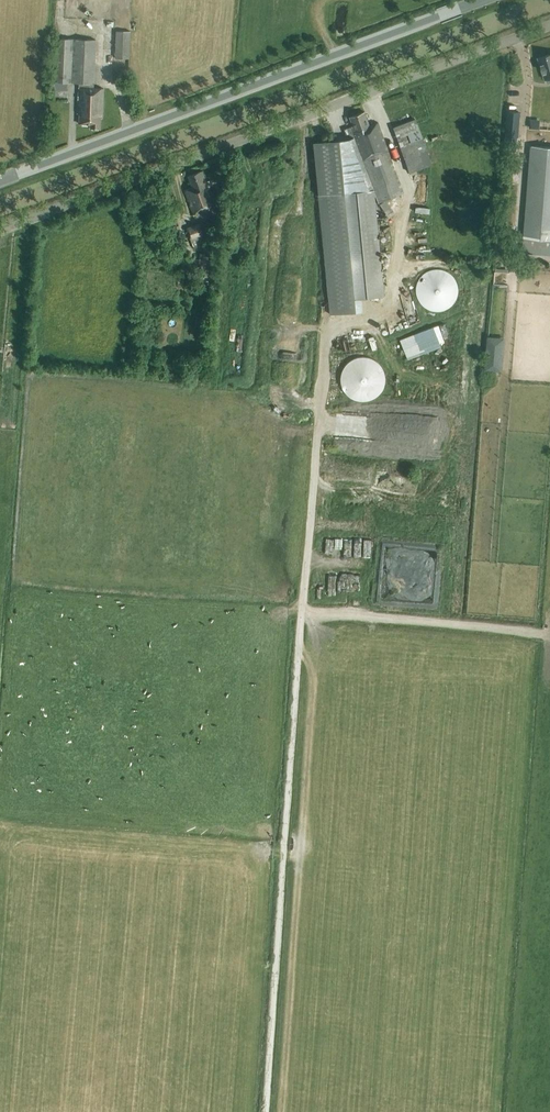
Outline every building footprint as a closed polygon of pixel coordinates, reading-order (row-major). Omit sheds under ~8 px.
[(115,58),(128,59),(130,32),(116,31),(115,58)] [(78,113),(80,113),(80,124),(90,124),(90,128),(99,129),(100,117),(102,117),(103,89),(93,88),(95,40),(56,38),(54,82),(79,83),(78,113)] [(539,58),(545,79),(549,77),(549,55),(539,58)] [(506,111),(505,134),(504,146),(517,147),(519,112),(506,111)] [(403,193),(378,123),(369,126),(364,112),(349,118),(352,127),(344,130),(346,136),(313,139),(330,314),(362,311),(361,298),(383,296),(374,197),(376,197),(378,202),(403,193)] [(409,172),(431,164),(415,119),(393,127),(409,172)] [(523,238),(549,240),(549,147),(531,146),(523,238)] [(223,243),(213,217),(217,215),(214,206),(216,206),(208,186),(219,182),(217,177),(206,181),(202,171),(188,176),(192,187),(184,190),(193,214),(195,213),(198,222),(185,227),(194,248),(208,242),(210,248),(223,243)] [(179,225),(174,211),(163,215),(168,229),(179,225)] [(508,250),(509,241),(499,241),(499,249),(508,250)] [(198,276),(212,277),(214,254),(200,253),(198,276)] [(418,281),(416,287),(416,293),(418,299),(421,304),(425,308),(431,311),(436,312),(442,311),(448,309),(453,305),(456,300),(458,294),(458,288),(456,282),(453,277),(449,273),(443,271),(437,270),(431,270),(426,273),(421,276),(418,281)] [(400,340),(408,360),(441,346),(440,344),(445,342),(438,325),(433,327),(400,340)] [(487,336),(484,370),(502,372),(505,338),(487,336)] [(351,360),(346,364),(343,369),(341,374),(341,380),(342,386),(344,391),(348,395),(353,399),(358,401),(364,401),(369,400),(375,398),(379,394),(382,389),(384,384),(385,378),(384,372),(381,367),(378,363),(373,359),(367,357),(362,357),(356,358),(351,360)]
